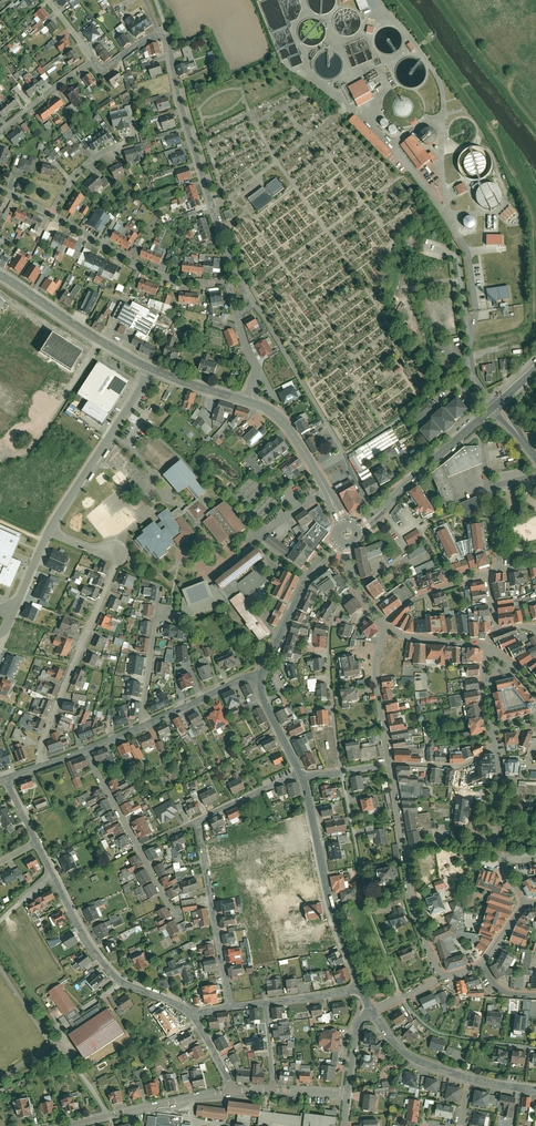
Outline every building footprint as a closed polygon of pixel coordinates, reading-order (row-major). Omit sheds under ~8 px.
[(42,8),(33,16),(35,18),(37,17),(41,22),(49,16),(42,8)] [(132,16),(125,21),(130,29),(129,29),(134,36),(135,38),(145,31),(144,30),(152,25),(145,15),(144,15),(143,14),(142,14),(141,13),(140,14),(138,14),(137,15),(137,16),(137,18),(137,19),(137,21),(136,22),(132,16)] [(44,28),(41,31),(44,35),(49,31),(52,35),(59,30),(53,22),(44,28)] [(128,32),(122,24),(119,26),(125,33),(125,34),(128,32)] [(92,25),(82,32),(91,44),(101,36),(92,25)] [(282,42),(276,44),(282,60),(289,58),(292,67),(302,64),(291,30),(287,31),(288,35),(285,36),(286,40),(282,41),(282,42)] [(117,39),(124,48),(131,42),(125,34),(125,33),(117,39)] [(55,46),(59,52),(70,44),(66,38),(55,46)] [(54,39),(47,44),(51,48),(57,44),(54,39)] [(93,45),(96,48),(101,44),(104,42),(102,39),(93,45)] [(409,42),(405,45),(411,52),(415,49),(409,42)] [(99,55),(104,62),(111,57),(105,49),(105,50),(101,44),(96,48),(95,49),(99,54),(99,55)] [(151,55),(161,53),(159,44),(149,46),(151,55)] [(80,59),(74,50),(63,58),(61,60),(65,65),(66,64),(69,67),(80,59)] [(212,50),(207,53),(211,63),(216,61),(212,50)] [(63,58),(61,55),(53,60),(55,64),(61,60),(63,58)] [(177,66),(180,76),(189,73),(187,68),(196,66),(194,61),(177,66)] [(149,66),(152,76),(162,73),(159,63),(149,66)] [(15,79),(23,74),(21,69),(12,75),(15,79)] [(115,71),(105,78),(111,87),(122,79),(115,71)] [(23,89),(28,97),(45,85),(39,77),(34,80),(30,74),(26,77),(28,80),(25,82),(28,85),(23,89)] [(96,82),(90,74),(82,80),(88,88),(89,87),(96,82)] [(373,98),(363,80),(349,87),(359,105),(373,98)] [(74,85),(63,93),(69,101),(70,100),(72,104),(75,107),(76,106),(82,102),(77,95),(80,93),(74,85)] [(88,88),(83,91),(87,97),(91,94),(90,93),(92,92),(89,87),(88,88)] [(2,118),(18,105),(12,97),(0,107),(0,116),(2,118)] [(63,105),(57,97),(37,113),(43,121),(63,105)] [(170,107),(168,98),(157,101),(159,110),(170,107)] [(411,104),(409,101),(407,100),(404,99),(401,100),(398,101),(396,103),(395,106),(394,109),(395,112),(397,115),(399,117),(402,118),(405,118),(408,117),(411,115),(412,112),(413,109),(412,106),(411,104)] [(72,104),(69,106),(73,113),(74,114),(79,111),(76,106),(75,107),(72,104)] [(69,106),(65,109),(70,115),(73,113),(69,106)] [(126,113),(111,117),(113,127),(118,126),(119,131),(130,129),(126,113)] [(349,122),(386,159),(393,153),(355,115),(349,122)] [(173,116),(161,119),(164,129),(176,126),(173,116)] [(413,127),(419,122),(415,118),(409,123),(413,127)] [(397,122),(378,120),(378,126),(386,127),(386,133),(396,134),(397,122)] [(47,131),(52,127),(48,122),(43,125),(47,131)] [(65,123),(58,128),(62,134),(69,129),(65,123)] [(23,124),(20,127),(25,133),(28,130),(23,124)] [(17,128),(7,137),(15,147),(26,137),(17,128)] [(421,137),(421,140),(423,142),(425,144),(427,145),(430,146),(433,145),(435,144),(437,141),(438,139),(438,136),(437,133),(435,131),(433,130),(430,129),(427,129),(425,130),(423,132),(421,134),(421,137)] [(61,135),(65,140),(67,138),(68,139),(73,135),(68,130),(61,135)] [(106,130),(88,143),(93,151),(112,139),(106,130)] [(181,141),(179,134),(167,137),(169,145),(181,141)] [(401,146),(418,169),(431,160),(414,137),(401,146)] [(84,153),(77,144),(68,151),(75,160),(84,153)] [(0,148),(0,164),(5,166),(10,152),(0,148)] [(126,152),(128,162),(137,160),(138,162),(145,161),(142,148),(126,152)] [(461,174),(464,178),(469,181),(475,182),(481,181),(486,179),(490,175),(492,170),(493,164),(492,159),(489,154),(485,151),(480,149),(474,148),(469,149),(464,152),(461,157),(459,162),(459,168),(461,174)] [(42,153),(51,162),(58,155),(53,150),(50,153),(46,149),(42,153)] [(184,151),(171,155),(175,164),(187,161),(184,151)] [(30,162),(22,159),(19,168),(32,172),(36,159),(31,158),(30,162)] [(42,163),(40,175),(54,177),(56,166),(42,163)] [(121,164),(111,169),(116,179),(126,174),(121,164)] [(189,168),(177,172),(180,179),(192,176),(189,168)] [(96,174),(85,184),(93,193),(104,183),(96,174)] [(248,199),(259,213),(274,202),(270,197),(272,195),(273,196),(284,188),(276,178),(266,186),(267,187),(264,189),(263,188),(248,199)] [(456,188),(460,195),(468,191),(464,184),(456,188)] [(477,196),(477,200),(478,204),(481,207),(484,210),(488,211),(493,211),(497,209),(500,206),(502,202),(503,198),(502,194),(500,190),(497,187),(493,185),(488,185),(484,186),(481,188),(478,192),(477,196)] [(197,191),(195,186),(187,189),(193,207),(201,204),(199,199),(197,191)] [(76,190),(64,210),(71,215),(83,195),(76,190)] [(88,208),(84,206),(80,212),(85,215),(88,208)] [(508,206),(504,210),(511,216),(515,212),(508,206)] [(109,217),(97,209),(88,225),(100,232),(109,217)] [(17,210),(13,218),(24,223),(27,215),(17,210)] [(193,214),(196,213),(195,210),(187,213),(189,219),(194,217),(193,214)] [(231,210),(224,212),(226,220),(234,218),(231,210)] [(27,215),(24,223),(31,226),(30,230),(36,232),(37,233),(38,228),(42,221),(27,215)] [(490,230),(496,230),(496,216),(486,216),(486,227),(490,227),(490,230)] [(465,228),(467,229),(469,230),(471,231),(473,230),(475,229),(476,228),(477,226),(477,223),(476,221),(475,220),(473,218),(471,218),(469,218),(467,219),(466,220),(464,222),(464,224),(464,226),(465,228)] [(207,223),(206,219),(198,221),(204,240),(212,237),(211,233),(207,223)] [(124,227),(128,230),(133,225),(129,221),(124,227)] [(43,230),(38,228),(37,233),(36,232),(34,235),(39,237),(43,230)] [(116,231),(111,238),(116,241),(124,246),(128,248),(132,241),(116,231)] [(77,242),(56,233),(53,241),(73,250),(77,242)] [(503,246),(504,236),(487,236),(487,246),(503,246)] [(138,237),(134,244),(140,247),(144,240),(138,237)] [(163,256),(144,248),(141,256),(146,258),(154,261),(160,263),(163,256)] [(118,266),(89,253),(85,260),(100,267),(95,277),(103,280),(107,271),(114,275),(118,266)] [(10,267),(19,272),(26,261),(18,256),(10,267)] [(205,262),(205,266),(204,270),(213,272),(214,263),(205,262)] [(185,263),(183,271),(189,272),(198,273),(204,274),(204,270),(205,266),(185,263)] [(24,276),(32,281),(39,270),(31,264),(24,276)] [(70,285),(73,278),(67,275),(64,282),(70,285)] [(55,283),(48,279),(42,289),(52,295),(61,282),(57,279),(55,283)] [(159,287),(142,280),(138,290),(156,297),(159,287)] [(66,291),(60,300),(69,306),(81,288),(76,285),(71,294),(66,291)] [(510,287),(488,291),(490,303),(511,299),(510,287)] [(88,315),(98,294),(90,290),(80,311),(88,315)] [(199,295),(180,293),(179,303),(198,305),(199,295)] [(221,293),(210,294),(211,304),(223,302),(221,293)] [(165,295),(162,303),(169,305),(171,297),(165,295)] [(1,309),(2,307),(6,310),(8,307),(9,306),(8,306),(5,304),(5,303),(4,302),(4,303),(0,300),(0,311),(1,309)] [(109,300),(105,307),(111,311),(115,304),(109,300)] [(153,359),(158,349),(149,344),(152,338),(148,336),(154,324),(155,325),(160,317),(133,303),(132,306),(123,301),(113,319),(138,332),(132,343),(142,349),(140,352),(153,359)] [(100,314),(92,327),(101,332),(106,325),(101,322),(104,317),(100,314)] [(212,322),(211,326),(224,329),(226,320),(209,315),(207,320),(212,322)] [(254,316),(246,321),(251,331),(255,328),(254,327),(259,324),(254,316)] [(408,325),(403,330),(412,340),(417,335),(408,325)] [(127,329),(121,326),(118,333),(123,335),(127,329)] [(234,329),(225,333),(230,346),(239,343),(234,329)] [(52,334),(51,334),(40,352),(40,353),(70,372),(82,353),(52,334)] [(175,339),(170,337),(165,353),(169,355),(167,360),(176,363),(180,350),(172,347),(175,339)] [(264,357),(273,352),(266,340),(257,345),(264,357)] [(205,354),(200,369),(215,374),(218,364),(209,361),(210,355),(205,354)] [(129,383),(98,363),(78,394),(88,401),(81,411),(103,425),(129,383)] [(489,381),(492,381),(492,375),(493,374),(493,371),(496,371),(495,364),(483,366),(484,371),(487,371),(489,381)] [(294,387),(280,394),(285,405),(299,398),(294,387)] [(166,390),(162,399),(166,401),(170,393),(166,390)] [(189,393),(185,407),(191,409),(195,395),(189,393)] [(434,420),(421,431),(431,442),(444,431),(446,433),(458,423),(456,421),(468,410),(459,399),(446,410),(444,408),(432,418),(434,420)] [(217,409),(214,421),(221,423),(224,411),(233,414),(235,406),(221,402),(219,410),(217,409)] [(433,409),(428,403),(413,416),(418,422),(433,409)] [(250,412),(238,408),(236,416),(247,420),(250,412)] [(198,413),(192,420),(198,426),(204,419),(198,413)] [(305,419),(296,425),(302,434),(309,430),(311,429),(305,419)] [(252,446),(267,432),(263,427),(257,433),(253,429),(244,438),(252,446)] [(365,483),(374,478),(365,462),(399,440),(392,429),(349,456),(365,483)] [(309,430),(302,434),(307,442),(314,438),(309,430)] [(215,433),(211,438),(215,442),(219,436),(215,433)] [(215,443),(218,446),(226,438),(222,435),(215,443)] [(314,438),(307,442),(314,454),(322,449),(315,437),(314,438)] [(280,438),(260,455),(269,466),(289,449),(280,438)] [(447,507),(460,502),(450,477),(483,463),(481,446),(465,446),(433,473),(447,507)] [(385,451),(388,457),(395,453),(392,447),(385,451)] [(295,457),(280,469),(283,473),(289,468),(292,472),(301,465),(295,457)] [(229,543),(245,530),(224,504),(212,514),(198,498),(205,492),(195,481),(196,479),(182,462),(163,477),(178,496),(187,489),(195,500),(185,509),(181,505),(171,514),(167,509),(157,517),(161,522),(156,526),(155,524),(144,532),(146,534),(136,542),(142,550),(144,548),(149,555),(151,553),(157,561),(167,553),(166,551),(172,545),(169,541),(172,538),(178,546),(193,533),(180,516),(187,510),(197,522),(206,514),(210,519),(204,524),(221,545),(226,540),(229,543)] [(386,469),(376,475),(382,486),(396,478),(393,472),(388,474),(386,469)] [(363,484),(369,495),(380,489),(374,478),(365,483),(363,484)] [(351,481),(337,489),(351,514),(364,506),(351,481)] [(414,498),(419,506),(415,509),(417,512),(420,511),(420,512),(421,513),(423,511),(426,515),(435,511),(418,486),(410,492),(414,498)] [(467,515),(486,506),(480,494),(461,503),(467,515)] [(333,524),(320,505),(310,512),(317,522),(329,531),(331,525),(333,524)] [(307,510),(296,517),(303,526),(313,519),(307,510)] [(396,523),(401,520),(394,510),(390,513),(396,523)] [(329,531),(317,522),(301,540),(293,551),(271,534),(266,540),(288,557),(302,568),(330,532),(329,531)] [(483,523),(468,525),(469,539),(459,542),(449,522),(434,529),(451,564),(454,574),(490,563),(487,553),(486,549),(483,523)] [(416,526),(403,534),(408,541),(420,533),(416,526)] [(0,530),(0,583),(10,588),(22,561),(12,557),(20,539),(0,530)] [(362,577),(370,575),(367,557),(385,550),(381,541),(365,548),(356,550),(362,577)] [(423,545),(407,554),(410,560),(427,551),(423,545)] [(228,569),(215,579),(217,582),(230,598),(241,589),(245,594),(266,577),(255,562),(263,556),(256,547),(244,556),(240,551),(224,563),(228,569)] [(58,550),(54,548),(46,566),(50,567),(61,572),(68,555),(58,550)] [(101,558),(98,563),(94,561),(92,566),(105,572),(109,562),(101,558)] [(319,585),(331,597),(348,585),(334,566),(332,567),(330,565),(316,576),(312,579),(319,585)] [(86,573),(92,576),(90,581),(99,584),(103,574),(88,568),(86,573)] [(135,575),(122,569),(117,579),(126,583),(127,581),(131,583),(135,575)] [(288,600),(299,576),(285,569),(280,578),(273,575),(271,580),(277,584),(273,593),(288,600)] [(417,576),(422,589),(444,582),(439,569),(434,570),(435,574),(431,575),(430,573),(427,575),(427,576),(423,578),(422,574),(417,576)] [(74,571),(70,581),(79,584),(80,581),(78,580),(81,574),(74,571)] [(520,572),(510,573),(511,586),(522,584),(522,583),(525,583),(524,573),(520,574),(520,572)] [(497,574),(492,575),(492,582),(493,583),(506,581),(506,573),(497,573),(497,574)] [(374,578),(365,584),(372,595),(382,589),(374,578)] [(319,585),(312,579),(307,588),(315,592),(319,585)] [(232,600),(217,582),(210,585),(208,580),(183,589),(185,596),(183,597),(182,612),(185,612),(184,616),(188,616),(217,606),(216,604),(225,600),(226,603),(232,600)] [(484,580),(470,583),(471,592),(480,591),(486,590),(484,580)] [(506,581),(493,583),(496,600),(498,599),(512,597),(511,590),(507,591),(506,581)] [(94,597),(98,587),(90,583),(89,585),(83,582),(80,589),(86,592),(86,593),(94,597)] [(154,597),(156,584),(148,583),(146,596),(154,597)] [(313,597),(315,592),(307,588),(303,597),(314,603),(316,598),(313,597)] [(241,589),(230,598),(232,600),(260,638),(271,629),(245,594),(241,589)] [(445,591),(434,595),(437,606),(444,604),(445,608),(449,607),(445,591)] [(482,598),(487,598),(486,592),(480,592),(480,591),(471,592),(473,600),(482,598)] [(399,600),(393,592),(379,602),(385,611),(399,600)] [(121,597),(111,593),(106,604),(116,608),(121,597)] [(87,599),(79,595),(73,609),(81,613),(87,599)] [(326,617),(336,603),(327,597),(321,608),(318,607),(316,611),(326,617)] [(352,614),(363,606),(357,597),(345,606),(352,614)] [(512,597),(498,599),(499,606),(515,603),(514,597),(512,597)] [(302,598),(298,607),(305,610),(308,604),(312,606),(314,603),(302,598)] [(268,620),(276,624),(286,603),(278,599),(268,620)] [(152,613),(154,602),(143,600),(141,611),(152,613)] [(417,608),(414,603),(403,608),(389,622),(395,627),(407,614),(408,611),(417,608)] [(515,603),(499,606),(499,613),(516,611),(515,603)] [(38,609),(26,604),(21,616),(33,621),(38,609)] [(485,617),(485,622),(491,622),(491,616),(490,605),(475,607),(476,617),(485,617)] [(524,621),(532,619),(529,605),(520,607),(524,621)] [(297,609),(294,618),(305,622),(307,619),(303,617),(305,612),(297,609)] [(110,615),(101,611),(97,621),(111,627),(113,621),(108,619),(110,615)] [(514,613),(516,623),(523,621),(521,611),(514,613)] [(501,625),(515,623),(514,612),(499,613),(500,624),(500,625),(501,625)] [(73,633),(79,620),(64,613),(58,626),(73,633)] [(456,617),(459,633),(459,635),(471,633),(469,622),(468,614),(460,615),(460,613),(456,613),(456,617)] [(407,614),(395,627),(405,632),(411,617),(407,614)] [(427,620),(428,633),(449,633),(446,618),(446,616),(427,617),(427,620)] [(411,617),(405,632),(415,633),(415,620),(415,617),(411,617)] [(446,618),(449,633),(459,633),(456,617),(446,618)] [(149,632),(151,619),(144,618),(143,622),(140,622),(139,628),(142,628),(141,631),(149,632)] [(293,619),(289,630),(298,633),(299,628),(306,630),(308,624),(293,619)] [(361,628),(368,637),(371,635),(372,637),(379,632),(378,629),(379,629),(372,619),(361,628)] [(313,631),(324,633),(327,623),(316,620),(313,631)] [(415,620),(415,633),(428,633),(427,620),(415,620)] [(469,622),(471,633),(471,636),(480,637),(480,622),(469,622)] [(480,622),(480,637),(486,638),(487,632),(491,632),(491,622),(485,622),(480,622)] [(355,626),(341,623),(339,634),(351,637),(355,626)] [(166,628),(163,628),(162,632),(165,633),(165,636),(184,638),(185,626),(166,624),(166,628)] [(494,636),(496,642),(497,642),(514,634),(520,633),(519,628),(510,630),(494,636)] [(289,631),(286,641),(293,643),(300,642),(303,635),(289,631)] [(104,636),(95,632),(91,642),(100,645),(104,636)] [(65,653),(70,641),(54,634),(51,641),(56,643),(54,648),(65,653)] [(324,634),(315,634),(315,644),(323,644),(324,634)] [(501,645),(503,649),(518,642),(514,634),(497,642),(498,646),(501,645)] [(532,672),(535,669),(535,636),(531,638),(535,647),(529,650),(530,650),(517,658),(523,666),(527,664),(532,672)] [(121,646),(123,640),(115,637),(113,643),(121,646)] [(148,653),(150,640),(143,639),(141,652),(148,653)] [(121,651),(127,652),(129,643),(123,641),(121,651)] [(511,652),(514,658),(527,651),(522,641),(506,649),(508,654),(511,652)] [(294,645),(285,642),(282,652),(300,657),(302,650),(294,648),(294,645)] [(414,658),(416,643),(407,642),(405,657),(414,658)] [(427,659),(427,644),(416,643),(414,658),(414,662),(427,664),(427,659)] [(446,646),(427,644),(427,659),(438,659),(439,665),(446,665),(446,657),(446,646)] [(188,646),(178,646),(179,662),(189,661),(188,646)] [(213,646),(203,648),(205,656),(215,654),(213,646)] [(461,647),(453,646),(453,658),(453,663),(462,663),(461,647)] [(482,662),(483,649),(463,647),(463,663),(468,663),(468,662),(475,662),(475,661),(482,662)] [(97,653),(88,649),(84,659),(93,662),(97,653)] [(231,649),(215,657),(219,665),(223,663),(226,671),(231,669),(229,665),(240,660),(238,654),(234,655),(231,649)] [(12,679),(19,660),(8,656),(1,674),(12,679)] [(141,675),(144,658),(131,656),(129,674),(141,675)] [(325,667),(324,656),(314,656),(314,668),(325,667)] [(340,658),(343,676),(361,673),(360,670),(362,670),(360,660),(355,661),(355,659),(353,659),(353,656),(340,658)] [(156,659),(155,670),(167,671),(169,660),(156,659)] [(196,664),(202,678),(212,675),(207,660),(196,664)] [(45,671),(59,677),(62,668),(54,664),(52,668),(47,666),(45,671)] [(469,676),(479,675),(480,664),(462,666),(463,672),(468,671),(469,676)] [(85,669),(77,665),(71,681),(79,684),(85,669)] [(296,665),(288,668),(291,680),(299,678),(296,665)] [(38,675),(40,668),(35,666),(32,672),(38,675)] [(177,677),(182,689),(192,684),(190,680),(193,679),(190,672),(177,677)] [(307,689),(316,688),(316,681),(316,676),(307,676),(307,689)] [(392,676),(382,678),(383,688),(393,687),(392,676)] [(534,706),(534,704),(535,703),(535,700),(516,676),(497,681),(499,692),(494,693),(501,720),(533,713),(532,709),(533,708),(534,707),(534,706)] [(468,691),(480,689),(478,678),(461,681),(462,685),(466,684),(468,691)] [(54,694),(58,684),(45,679),(41,688),(54,694)] [(326,680),(316,681),(316,688),(317,694),(327,694),(326,680)] [(140,682),(128,681),(127,695),(138,697),(140,682)] [(242,686),(246,696),(254,692),(249,683),(242,686)] [(0,684),(0,696),(5,698),(10,688),(0,684)] [(359,699),(357,687),(341,690),(343,702),(359,699)] [(391,687),(383,689),(385,701),(394,699),(391,687)] [(153,708),(169,701),(164,688),(156,692),(157,695),(149,699),(153,708)] [(233,691),(223,695),(229,708),(234,705),(232,701),(237,699),(233,691)] [(481,702),(479,691),(450,696),(452,708),(465,705),(481,702)] [(64,694),(62,707),(72,709),(75,696),(64,694)] [(45,715),(51,700),(42,695),(37,705),(33,704),(31,709),(45,715)] [(388,712),(407,708),(406,703),(399,705),(398,699),(386,701),(388,712)] [(484,717),(481,702),(465,705),(467,720),(470,719),(484,717)] [(129,716),(139,718),(141,704),(131,703),(129,716)] [(291,703),(275,710),(281,722),(296,715),(291,703)] [(260,704),(252,708),(259,722),(267,718),(260,704)] [(328,708),(317,709),(317,714),(318,722),(328,722),(328,708)] [(118,727),(129,722),(123,709),(118,711),(120,716),(114,718),(118,727)] [(197,722),(199,725),(204,722),(197,709),(187,714),(192,724),(197,722)] [(213,715),(209,717),(217,731),(231,723),(223,710),(219,712),(218,710),(212,714),(213,715)] [(72,717),(62,712),(56,725),(66,730),(72,717)] [(392,732),(408,729),(407,724),(405,724),(404,719),(395,720),(395,716),(398,716),(398,712),(388,714),(391,732),(392,732)] [(38,730),(44,719),(36,715),(34,720),(22,715),(21,719),(14,716),(12,719),(38,730)] [(179,715),(172,718),(180,732),(186,729),(179,715)] [(484,717),(470,719),(470,722),(469,723),(470,728),(471,728),(472,731),(464,732),(465,737),(472,735),(486,733),(484,717)] [(156,725),(160,733),(170,728),(166,720),(156,725)] [(287,725),(290,733),(302,728),(298,720),(287,725)] [(95,735),(105,731),(102,722),(92,726),(95,735)] [(80,739),(93,735),(90,727),(86,728),(85,724),(80,725),(82,730),(78,732),(80,739)] [(408,729),(392,732),(393,739),(410,737),(410,733),(416,732),(416,728),(408,729)] [(143,746),(155,740),(150,730),(138,736),(143,746)] [(50,751),(70,744),(67,735),(61,737),(59,731),(52,734),(54,739),(47,741),(50,751)] [(519,731),(506,733),(507,745),(511,745),(511,750),(517,749),(516,744),(520,744),(519,731)] [(533,735),(525,732),(520,746),(528,749),(530,744),(533,737),(533,735)] [(291,740),(299,754),(300,753),(310,748),(312,748),(304,733),(291,740)] [(263,740),(267,748),(276,743),(272,735),(263,740)] [(11,762),(3,738),(0,739),(0,749),(1,753),(0,754),(0,766),(11,762)] [(406,738),(393,740),(395,748),(408,746),(406,738)] [(13,749),(16,759),(25,756),(22,746),(20,746),(18,740),(12,742),(14,748),(13,749)] [(428,746),(428,761),(435,761),(435,750),(434,750),(434,747),(436,747),(435,741),(430,742),(430,746),(428,746)] [(347,744),(349,760),(362,758),(360,745),(359,742),(347,744)] [(360,745),(362,758),(362,761),(379,758),(376,742),(360,745)] [(117,748),(121,756),(132,752),(129,743),(117,748)] [(473,747),(475,756),(484,751),(483,748),(484,748),(484,744),(473,747)] [(440,746),(436,746),(436,762),(447,762),(447,753),(440,753),(440,746)] [(463,749),(465,759),(474,757),(472,747),(463,749)] [(117,764),(111,755),(110,755),(107,748),(94,753),(97,762),(105,759),(111,768),(117,764)] [(300,753),(306,765),(316,760),(310,748),(300,753)] [(412,750),(395,750),(396,761),(421,762),(421,755),(412,755),(412,750)] [(272,754),(275,762),(283,758),(280,751),(272,754)] [(496,754),(486,755),(486,760),(478,760),(480,776),(471,777),(471,786),(492,784),(492,774),(497,773),(496,754)] [(83,784),(77,770),(88,765),(84,755),(67,762),(77,786),(83,784)] [(451,758),(451,763),(465,762),(465,758),(464,758),(464,755),(454,755),(454,758),(451,758)] [(521,760),(505,760),(507,773),(519,773),(521,760)] [(399,775),(411,776),(411,766),(399,766),(397,768),(399,775)] [(448,769),(432,768),(431,783),(442,783),(442,778),(441,778),(441,775),(447,775),(448,769)] [(455,775),(456,769),(448,769),(447,775),(446,786),(450,786),(453,787),(455,775)] [(115,776),(108,780),(112,789),(132,779),(129,774),(117,781),(115,776)] [(365,774),(351,777),(353,792),(367,789),(365,774)] [(28,789),(27,785),(33,783),(30,775),(17,780),(21,791),(28,789)] [(227,781),(232,792),(245,786),(240,775),(227,781)] [(399,775),(400,783),(424,784),(426,784),(426,781),(419,781),(419,777),(411,776),(399,775)] [(383,790),(389,789),(387,778),(380,779),(383,790)] [(289,794),(299,793),(297,780),(287,782),(289,794)] [(113,791),(119,801),(127,796),(125,791),(136,785),(133,781),(113,791)] [(285,783),(277,785),(278,792),(287,790),(285,783)] [(424,784),(400,783),(402,797),(417,797),(430,798),(431,789),(424,788),(424,784)] [(205,803),(218,796),(213,786),(200,792),(205,803)] [(453,787),(450,786),(448,798),(455,799),(450,830),(457,832),(461,813),(467,814),(467,815),(472,814),(471,804),(470,803),(470,799),(466,798),(466,801),(464,801),(466,788),(453,787)] [(86,796),(89,801),(104,794),(100,787),(93,790),(93,792),(86,796)] [(342,797),(340,787),(322,790),(323,800),(342,797)] [(182,801),(188,813),(198,808),(190,792),(184,796),(186,799),(182,801)] [(110,806),(105,796),(99,800),(101,805),(96,808),(98,812),(110,806)] [(153,805),(161,821),(175,813),(173,810),(177,808),(174,802),(171,796),(153,805)] [(373,797),(362,799),(364,811),(376,809),(373,797)] [(421,835),(420,831),(422,830),(422,827),(425,827),(426,830),(437,828),(436,820),(431,821),(430,812),(419,814),(418,813),(419,804),(417,804),(417,797),(402,797),(411,848),(426,845),(424,836),(423,835),(421,835)] [(34,809),(45,806),(43,798),(31,801),(34,809)] [(135,808),(141,805),(138,799),(132,803),(130,798),(121,804),(127,815),(136,809),(135,808)] [(0,808),(0,820),(3,825),(5,824),(9,831),(15,828),(10,821),(14,819),(6,804),(0,808)] [(335,815),(333,804),(321,806),(322,817),(335,815)] [(240,812),(237,805),(226,810),(230,817),(240,812)] [(117,818),(112,808),(105,812),(108,818),(102,821),(104,825),(117,818)] [(138,832),(140,836),(151,829),(143,813),(131,819),(133,824),(136,828),(138,832)] [(224,821),(220,813),(210,818),(217,831),(221,829),(219,824),(224,821)] [(307,825),(305,816),(290,819),(292,828),(307,825)] [(346,819),(336,820),(338,833),(348,831),(346,819)] [(118,820),(106,826),(109,832),(114,829),(117,834),(123,831),(118,820)] [(336,820),(326,822),(328,834),(338,833),(336,820)] [(389,842),(386,828),(368,831),(370,839),(376,837),(377,845),(389,842)] [(170,836),(177,849),(182,847),(179,841),(184,839),(181,831),(170,836)] [(129,841),(125,832),(115,837),(120,846),(129,841)] [(157,842),(145,848),(151,859),(158,855),(154,848),(159,845),(157,842)] [(340,842),(328,844),(331,860),(343,858),(340,842)] [(68,850),(59,855),(65,868),(75,864),(68,850)] [(142,864),(136,853),(129,857),(131,862),(127,864),(129,868),(133,866),(134,868),(142,864)] [(38,866),(34,857),(24,862),(28,871),(31,869),(34,875),(38,873),(35,867),(38,866)] [(161,861),(154,865),(159,874),(174,867),(171,862),(164,866),(161,861)] [(248,867),(246,868),(245,864),(235,866),(237,874),(249,871),(248,867)] [(392,866),(378,869),(381,885),(396,882),(392,866)] [(150,877),(144,867),(136,871),(142,882),(150,877)] [(18,868),(12,871),(16,878),(21,875),(18,868)] [(0,874),(0,885),(4,883),(5,886),(17,880),(16,878),(12,871),(11,869),(0,874)] [(496,875),(482,870),(477,886),(493,891),(491,896),(490,895),(488,903),(490,903),(512,910),(513,911),(515,903),(511,902),(514,895),(505,892),(506,889),(504,885),(499,884),(501,877),(496,876),(496,875)] [(168,873),(160,877),(165,886),(176,880),(175,872),(169,875),(168,873)] [(28,874),(23,877),(27,884),(33,881),(28,874)] [(344,874),(331,877),(334,893),(341,892),(347,891),(344,874)] [(195,876),(181,881),(184,891),(198,887),(195,876)] [(265,893),(272,927),(284,925),(308,920),(306,906),(323,903),(318,878),(265,888),(265,893)] [(532,878),(521,883),(528,896),(534,896),(535,898),(535,878),(533,880),(532,878)] [(235,880),(238,897),(244,896),(241,879),(235,880)] [(432,883),(434,890),(445,887),(443,879),(432,883)] [(157,891),(152,881),(144,884),(150,895),(157,891)] [(128,883),(122,885),(125,892),(131,890),(128,883)] [(176,883),(166,888),(171,897),(178,893),(176,889),(178,887),(176,883)] [(136,896),(142,893),(140,886),(133,889),(136,896)] [(54,895),(51,889),(42,893),(42,894),(45,899),(54,895)] [(355,889),(341,892),(343,901),(357,899),(355,889)] [(435,896),(427,899),(429,904),(428,906),(428,909),(431,909),(433,915),(436,914),(436,915),(442,913),(442,912),(447,910),(445,904),(444,904),(440,892),(434,894),(435,896)] [(32,901),(28,903),(31,910),(46,903),(45,899),(42,894),(39,896),(35,897),(36,899),(32,901)] [(197,898),(182,900),(183,912),(198,909),(197,898)] [(234,899),(217,901),(218,912),(236,910),(234,899)] [(469,964),(466,954),(453,957),(451,951),(457,950),(453,938),(456,937),(465,936),(465,932),(463,900),(459,900),(451,903),(455,912),(446,916),(451,925),(430,934),(434,943),(437,942),(443,963),(445,962),(447,970),(469,964)] [(323,903),(306,906),(308,920),(325,917),(323,903)] [(479,934),(494,939),(497,932),(499,932),(502,924),(504,925),(506,919),(509,919),(512,910),(490,903),(479,934)] [(93,904),(84,908),(89,919),(98,915),(93,904)] [(170,914),(165,904),(157,909),(160,914),(156,916),(158,920),(170,914)] [(533,920),(535,905),(531,905),(528,907),(523,915),(529,918),(533,920)] [(207,908),(198,909),(201,927),(210,926),(207,908)] [(404,909),(390,913),(394,927),(408,923),(404,909)] [(35,912),(30,915),(35,925),(40,922),(35,912)] [(62,912),(52,916),(57,926),(67,921),(62,912)] [(235,915),(219,918),(221,928),(237,925),(235,915)] [(529,918),(523,915),(519,921),(526,924),(529,918)] [(179,928),(173,917),(159,925),(160,928),(166,925),(170,933),(179,928)] [(308,920),(284,925),(287,937),(310,932),(308,920)] [(104,921),(94,925),(99,936),(109,932),(104,921)] [(526,924),(519,921),(514,931),(527,936),(531,926),(526,924)] [(527,936),(514,931),(511,941),(526,946),(529,936),(527,936)] [(73,932),(62,938),(68,948),(78,942),(73,932)] [(236,932),(223,935),(225,944),(238,942),(236,932)] [(477,943),(477,947),(485,952),(494,939),(479,934),(465,932),(465,936),(465,939),(472,938),(472,943),(477,943)] [(321,937),(326,949),(337,945),(332,933),(321,937)] [(111,939),(105,943),(109,950),(115,947),(111,939)] [(215,955),(213,941),(207,942),(207,945),(200,946),(201,952),(205,951),(206,956),(215,955)] [(413,946),(399,951),(403,963),(417,958),(413,946)] [(138,967),(144,964),(141,957),(143,956),(140,948),(131,953),(138,967)] [(240,948),(225,950),(227,963),(242,961),(240,948)] [(90,959),(84,951),(83,952),(81,949),(76,953),(77,955),(76,957),(82,965),(90,959)] [(340,950),(331,954),(336,965),(345,961),(340,950)] [(500,960),(498,963),(495,965),(491,967),(498,980),(507,976),(512,976),(513,969),(509,968),(515,958),(504,952),(503,954),(500,960)] [(165,967),(168,974),(181,969),(186,981),(194,978),(186,959),(176,963),(174,958),(167,960),(169,965),(165,967)] [(218,969),(216,960),(204,962),(206,971),(218,969)] [(238,965),(228,967),(231,981),(241,979),(238,965)] [(346,968),(335,971),(336,978),(340,976),(343,982),(351,979),(346,968)] [(98,970),(88,978),(94,985),(103,976),(98,970)] [(317,981),(317,974),(303,975),(304,982),(317,981)] [(481,984),(478,975),(466,978),(466,980),(468,988),(481,984)] [(525,976),(516,975),(516,989),(524,990),(525,976)] [(297,978),(287,979),(289,993),(299,991),(297,978)] [(281,979),(268,981),(270,997),(284,995),(281,979)] [(468,992),(466,980),(457,981),(458,993),(468,992)] [(59,983),(49,989),(65,1012),(74,1005),(59,983)] [(204,988),(206,1004),(219,1002),(217,986),(204,988)] [(451,1001),(446,991),(438,995),(442,1005),(451,1001)] [(126,992),(117,999),(122,1007),(132,1001),(126,992)] [(435,993),(421,999),(425,1009),(439,1003),(435,993)] [(454,1012),(456,1004),(460,1006),(462,1000),(458,998),(458,997),(455,995),(449,1010),(454,1012)] [(75,1027),(67,1033),(84,1057),(124,1030),(107,1006),(105,1007),(100,999),(79,1013),(74,1005),(65,1012),(75,1027)] [(345,1001),(333,1003),(335,1014),(347,1012),(345,1001)] [(323,1004),(311,1006),(313,1017),(324,1015),(323,1004)] [(50,1015),(57,1010),(54,1006),(51,1009),(49,1007),(46,1009),(50,1015)] [(176,1026),(164,1007),(155,1013),(168,1031),(176,1026)] [(261,1007),(250,1009),(252,1020),(262,1019),(261,1007)] [(283,1007),(273,1008),(275,1020),(285,1018),(283,1007)] [(402,1009),(391,1016),(397,1025),(408,1019),(402,1009)] [(219,1017),(210,1018),(211,1028),(221,1027),(220,1023),(225,1022),(226,1026),(231,1025),(229,1012),(218,1013),(219,1017)] [(502,1014),(488,1012),(486,1024),(492,1025),(492,1023),(500,1024),(502,1014)] [(482,1015),(471,1014),(469,1026),(480,1028),(482,1015)] [(527,1017),(516,1015),(513,1033),(517,1033),(517,1035),(522,1036),(523,1032),(525,1032),(525,1028),(527,1028),(528,1020),(527,1020),(527,1017)] [(291,1025),(274,1027),(275,1041),(292,1039),(291,1025)] [(188,1028),(178,1034),(183,1044),(194,1039),(188,1028)] [(343,1031),(323,1028),(320,1048),(340,1051),(343,1031)] [(419,1037),(410,1029),(403,1037),(412,1045),(419,1037)] [(364,1043),(376,1045),(378,1036),(375,1032),(366,1031),(364,1043)] [(264,1035),(253,1037),(255,1051),(266,1049),(264,1035)] [(230,1046),(224,1036),(214,1041),(220,1052),(230,1046)] [(448,1041),(434,1036),(429,1048),(443,1053),(448,1041)] [(192,1054),(194,1058),(205,1053),(200,1042),(187,1048),(190,1055),(192,1054)] [(233,1045),(235,1052),(243,1050),(241,1043),(233,1045)] [(287,1045),(279,1046),(280,1056),(289,1055),(287,1045)] [(509,1050),(495,1048),(494,1062),(508,1064),(509,1050)] [(528,1052),(514,1050),(512,1062),(526,1064),(528,1052)] [(230,1056),(234,1064),(240,1061),(236,1053),(230,1056)] [(375,1058),(362,1057),(361,1068),(374,1069),(375,1058)] [(262,1083),(263,1064),(255,1064),(254,1083),(262,1083)] [(337,1066),(323,1065),(321,1079),(335,1081),(337,1066)] [(189,1068),(193,1084),(204,1081),(202,1072),(196,1073),(195,1066),(189,1068)] [(134,1071),(136,1080),(143,1077),(141,1069),(134,1071)] [(311,1071),(301,1070),(301,1081),(310,1081),(311,1071)] [(162,1073),(166,1090),(177,1088),(174,1071),(162,1073)] [(251,1073),(238,1072),(238,1081),(250,1082),(251,1073)] [(295,1073),(281,1072),(280,1082),(294,1083),(295,1073)] [(412,1074),(406,1072),(404,1079),(406,1079),(405,1085),(410,1086),(409,1087),(417,1089),(417,1084),(416,1084),(417,1076),(412,1075),(412,1074)] [(104,1074),(95,1079),(100,1088),(109,1083),(104,1074)] [(144,1081),(147,1093),(156,1091),(156,1088),(159,1088),(156,1074),(150,1076),(151,1080),(144,1081)] [(433,1079),(426,1077),(425,1084),(426,1084),(425,1090),(430,1090),(430,1092),(437,1093),(438,1089),(436,1089),(438,1081),(432,1080),(433,1079)] [(130,1094),(131,1098),(141,1095),(138,1084),(126,1087),(128,1095),(130,1094)] [(462,1088),(449,1085),(446,1100),(459,1102),(462,1088)] [(113,1098),(114,1102),(120,1101),(120,1098),(122,1098),(120,1089),(109,1091),(109,1092),(107,1093),(108,1099),(113,1098)] [(491,1093),(476,1090),(473,1105),(488,1108),(491,1093)] [(64,1110),(74,1108),(74,1105),(76,1105),(74,1097),(72,1097),(71,1092),(63,1094),(64,1097),(60,1098),(62,1107),(64,1106),(64,1110)] [(378,1096),(365,1094),(362,1109),(375,1111),(378,1096)] [(518,1097),(502,1094),(498,1116),(514,1119),(518,1097)] [(533,1097),(523,1096),(522,1106),(532,1108),(533,1097)] [(18,1114),(19,1118),(30,1115),(29,1111),(31,1111),(29,1102),(27,1102),(26,1097),(16,1099),(18,1104),(15,1105),(17,1114),(18,1114)] [(51,1097),(39,1100),(42,1113),(54,1110),(51,1097)] [(410,1098),(409,1109),(421,1111),(422,1100),(410,1098)] [(197,1102),(196,1112),(228,1116),(228,1111),(236,1112),(236,1119),(235,1125),(271,1125),(272,1119),(302,1122),(303,1111),(301,1111),(300,1114),(259,1109),(260,1103),(229,1099),(229,1106),(197,1102)] [(428,1108),(428,1103),(433,1104),(433,1101),(424,1100),(424,1108),(428,1108)] [(455,1106),(438,1103),(436,1116),(452,1119),(455,1106)] [(303,1111),(302,1122),(301,1125),(334,1125),(336,1109),(324,1108),(324,1113),(303,1111)] [(409,1109),(407,1120),(419,1122),(421,1111),(409,1109)] [(156,1110),(156,1113),(146,1112),(144,1125),(190,1125),(190,1122),(181,1121),(182,1113),(156,1110)] [(474,1114),(472,1125),(477,1125),(485,1125),(487,1116),(474,1114)]
